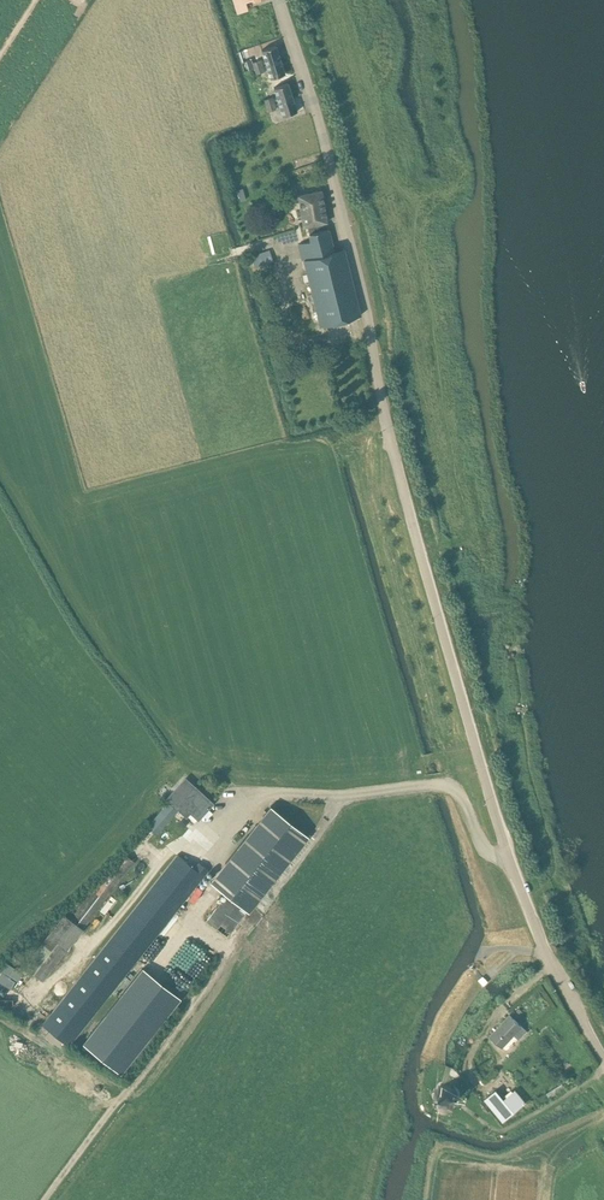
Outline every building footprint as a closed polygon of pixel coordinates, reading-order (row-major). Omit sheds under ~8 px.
[(266,65),(281,59),(276,45),(261,50),(266,65)] [(252,62),(250,58),(245,59),(248,70),(254,68),(255,74),(264,72),(261,59),(252,62)] [(281,59),(266,65),(270,79),(285,74),(281,59)] [(277,102),(293,97),(288,82),(273,87),(277,102)] [(267,112),(276,109),(273,97),(264,100),(267,112)] [(293,97),(277,102),(282,117),(297,112),(293,97)] [(297,195),(296,187),(289,188),(291,200),(298,199),(302,226),(306,226),(310,241),(298,244),(302,260),(303,259),(320,326),(359,316),(342,249),(334,251),(329,229),(323,230),(320,224),(327,223),(322,191),(297,195)] [(242,188),(236,190),(239,201),(245,199),(242,188)] [(249,255),(250,258),(252,267),(253,267),(273,262),(270,250),(249,255)] [(194,789),(188,783),(175,797),(198,819),(212,803),(195,788),(194,789)] [(156,836),(179,809),(169,801),(146,827),(156,836)] [(248,911),(308,836),(274,810),(270,807),(211,882),(248,911)] [(83,929),(134,862),(122,853),(70,919),(63,914),(48,934),(23,965),(43,980),(67,949),(83,929)] [(194,868),(177,854),(94,959),(41,1025),(48,1031),(44,1036),(58,1047),(62,1041),(69,1046),(121,980),(208,870),(198,862),(194,868)] [(153,865),(33,1018),(41,1025),(94,959),(133,910),(163,873),(153,865)] [(215,910),(207,922),(227,937),(245,912),(242,910),(224,897),(215,910)] [(120,1073),(180,998),(142,968),(83,1043),(120,1073)] [(519,1040),(527,1031),(509,1015),(490,1035),(503,1047),(514,1035),(519,1040)] [(551,1090),(548,1092),(551,1097),(554,1095),(555,1095),(565,1088),(562,1083),(552,1090),(551,1090)] [(447,1108),(450,1108),(452,1106),(455,1104),(456,1101),(457,1098),(457,1095),(456,1092),(455,1089),(452,1087),(449,1086),(446,1085),(443,1086),(440,1087),(438,1089),(436,1091),(435,1093),(434,1096),(434,1099),(435,1102),(437,1104),(439,1106),(441,1107),(444,1108),(447,1108)] [(496,1090),(485,1099),(503,1121),(526,1103),(515,1090),(504,1099),(496,1090)]
